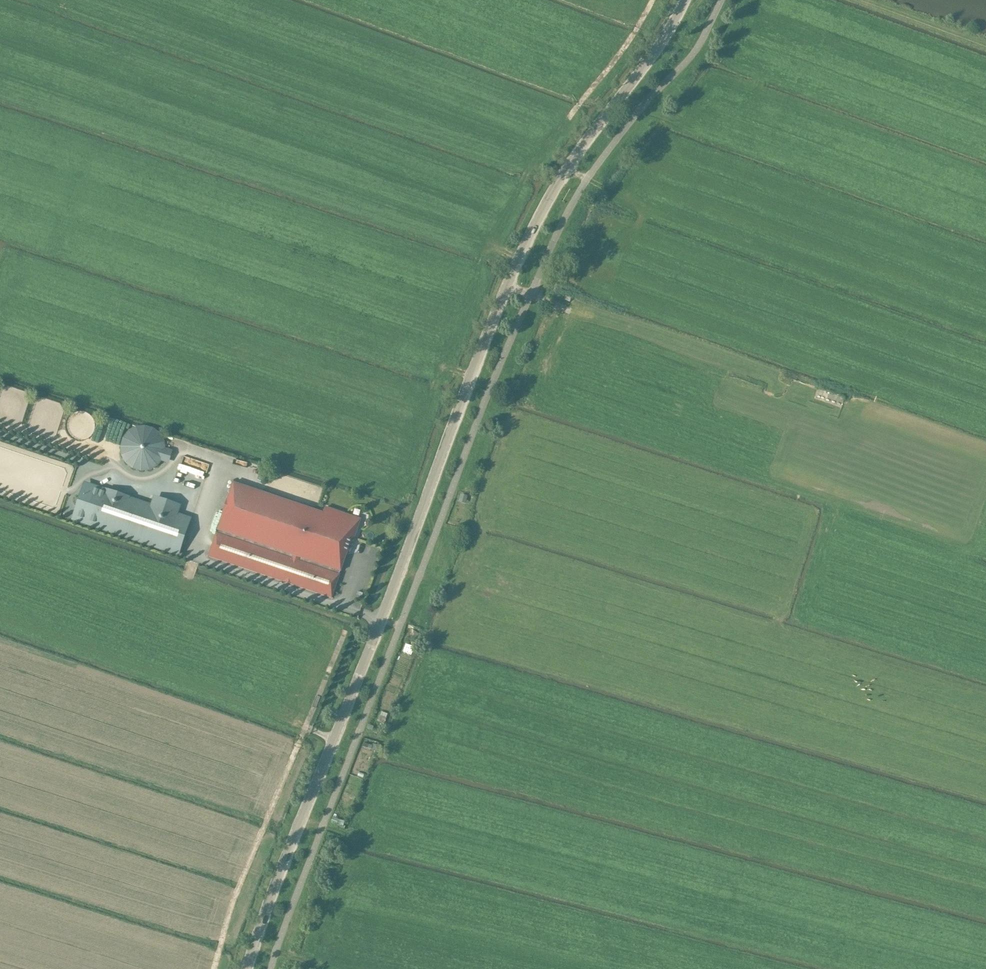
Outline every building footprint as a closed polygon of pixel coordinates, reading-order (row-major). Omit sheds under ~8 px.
[(168,461),(170,452),(164,450),(164,448),(163,446),(163,445),(163,443),(162,442),(162,441),(162,440),(161,438),(160,437),(159,436),(158,435),(157,433),(155,432),(153,431),(151,430),(150,429),(148,429),(145,428),(144,428),(142,428),(139,429),(137,429),(135,430),(133,431),(131,432),(129,433),(129,434),(127,435),(126,437),(125,438),(124,440),(124,442),(123,443),(123,444),(123,446),(123,448),(123,449),(123,450),(123,451),(123,453),(124,455),(124,456),(125,458),(125,459),(126,461),(127,461),(128,463),(129,464),(131,465),(132,466),(134,467),(136,468),(138,469),(140,469),(142,469),(143,469),(144,469),(146,469),(148,469),(151,468),(153,467),(155,466),(155,465),(156,465),(157,463),(158,463),(159,461),(160,460),(161,459),(168,461)] [(83,481),(72,519),(179,556),(190,518),(177,515),(180,505),(154,496),(150,504),(83,481)] [(341,571),(352,539),(353,536),(355,537),(361,519),(326,507),(324,513),(233,482),(218,530),(217,533),(209,556),(332,598),(340,574),(339,574),(340,571),(341,571)]
